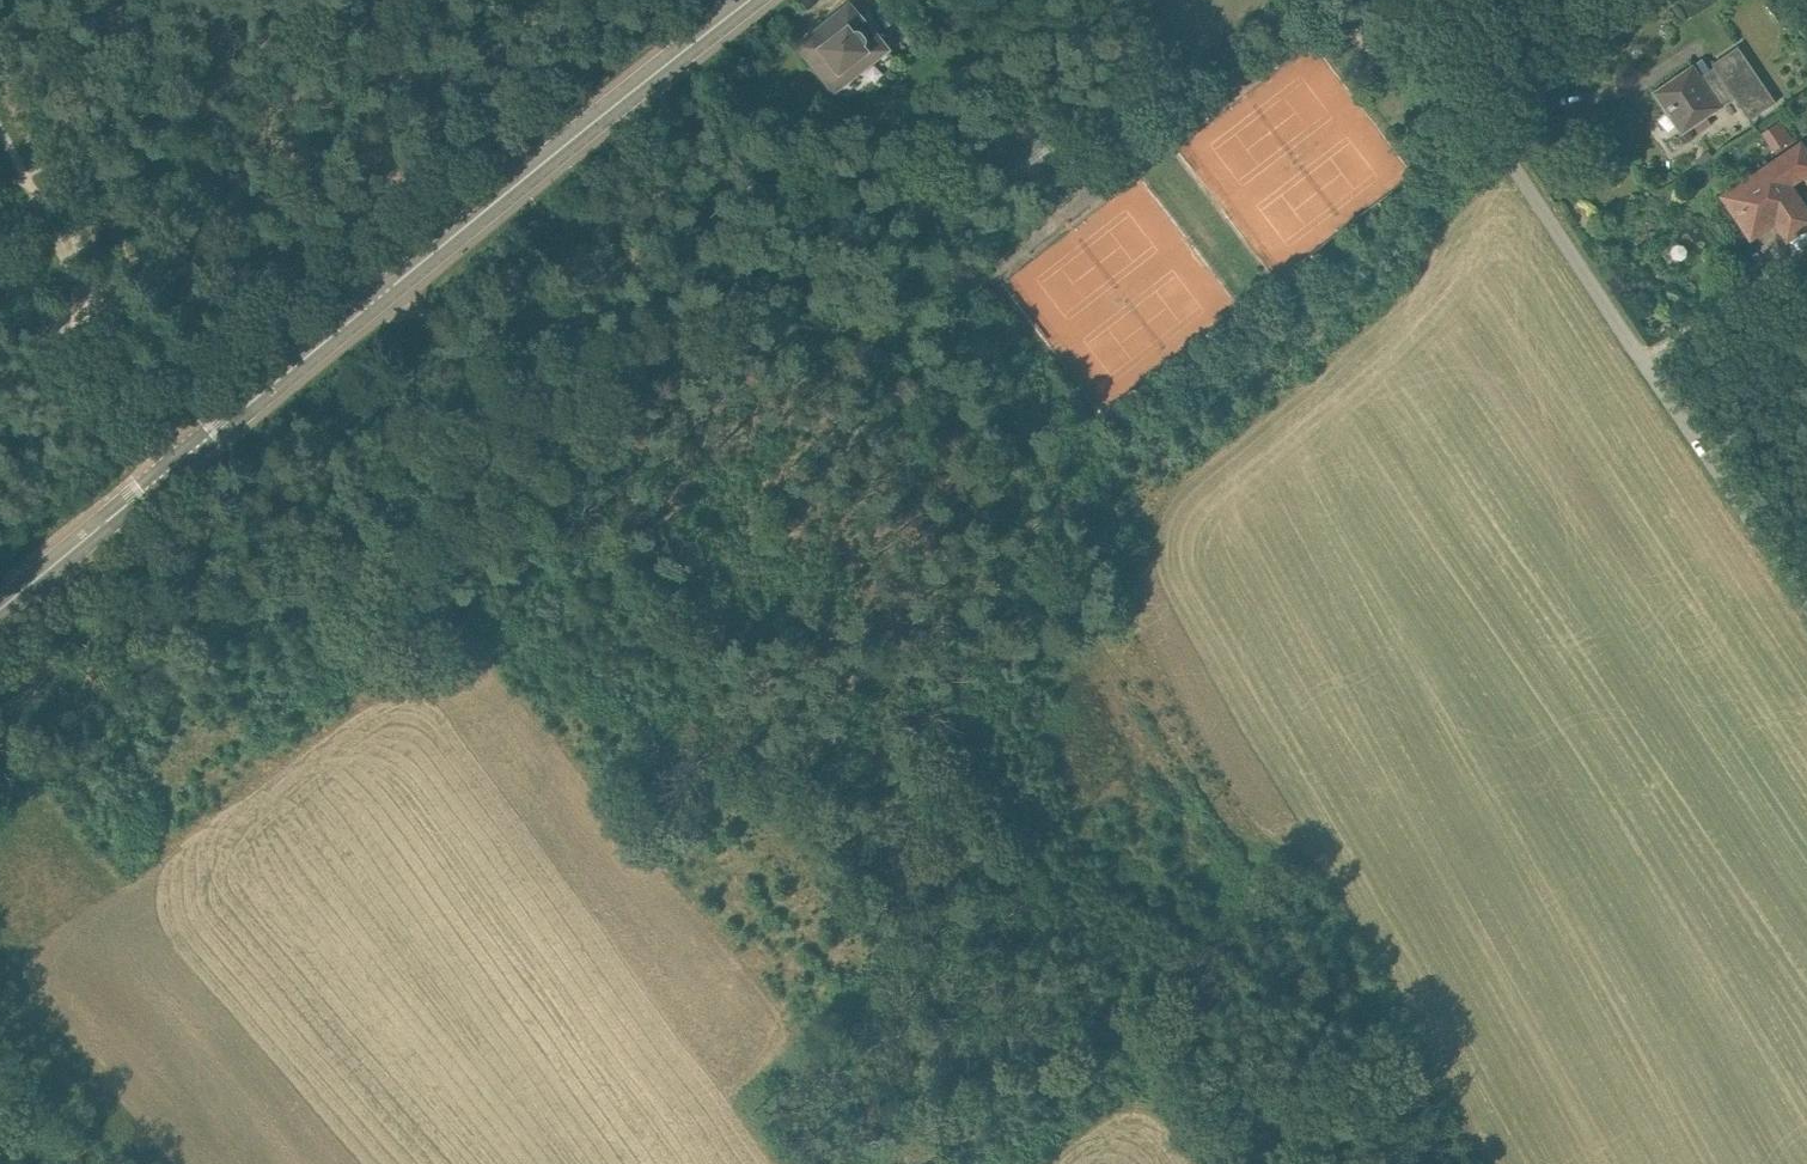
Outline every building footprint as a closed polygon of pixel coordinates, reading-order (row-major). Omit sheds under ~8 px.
[(799,45),(835,90),(834,91),(845,104),(896,63),(849,5),(799,45)] [(1733,95),(1750,120),(1775,102),(1736,46),(1712,63),(1714,66),(1710,70),(1701,56),(1690,64),(1691,66),(1653,92),(1667,112),(1674,107),(1688,129),(1721,106),(1720,104),(1733,95)] [(1057,155),(1046,141),(1047,141),(1039,131),(1041,129),(1037,124),(1035,125),(1017,101),(969,138),(998,178),(1009,170),(1020,184),(1057,155)] [(1792,139),(1780,120),(1761,133),(1773,151),(1792,139)] [(1806,226),(1806,210),(1790,185),(1806,174),(1806,154),(1800,144),(1723,196),(1736,216),(1743,211),(1758,233),(1775,222),(1787,239),(1806,226)]
